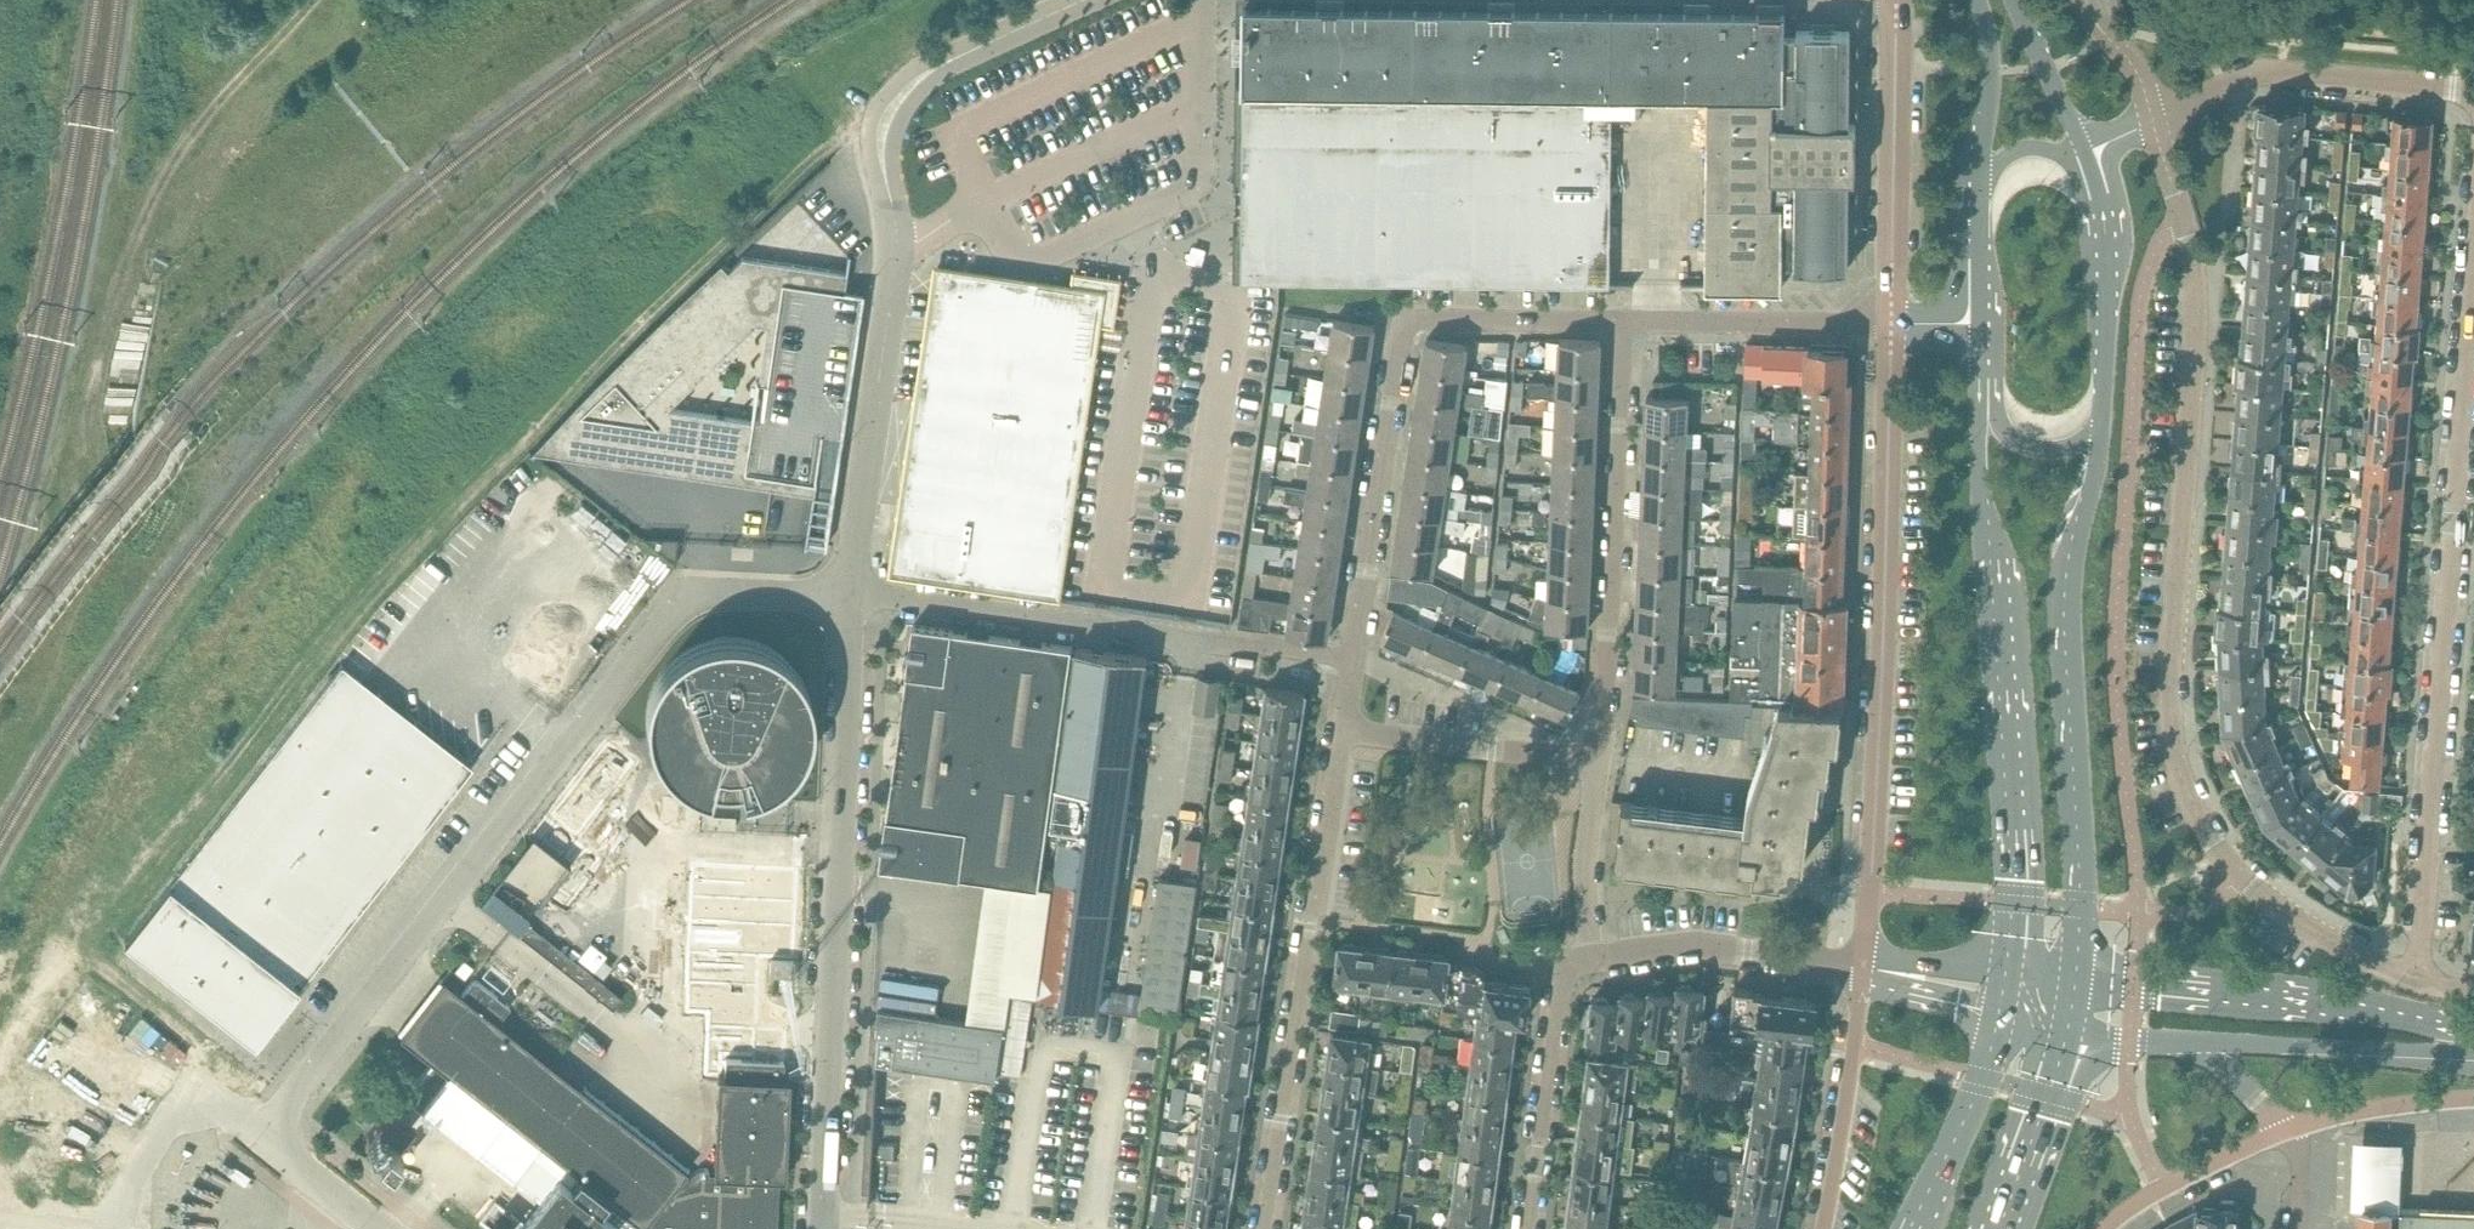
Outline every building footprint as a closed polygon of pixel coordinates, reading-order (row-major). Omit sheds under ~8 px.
[(1855,123),(1849,123),(1850,30),(1797,29),(1797,35),(1784,35),(1785,11),(1245,5),(1245,26),(1226,45),(1226,50),(1244,71),(1242,281),(1610,285),(1612,94),(1709,95),(1707,286),(1782,287),(1782,262),(1795,263),(1795,268),(1848,268),(1849,176),(1855,176),(1855,123)] [(2304,124),(2305,108),(2259,104),(2257,134),(2303,138),(2308,138),(2309,124),(2304,124)] [(2345,126),(2346,111),(2337,110),(2336,125),(2345,126)] [(2362,127),(2363,113),(2354,112),(2352,127),(2362,127)] [(2392,141),(2430,144),(2434,141),(2435,135),(2431,131),(2432,119),(2389,115),(2388,128),(2393,129),(2392,141)] [(2259,150),(2258,162),(2305,166),(2307,152),(2302,152),(2303,138),(2257,134),(2256,150),(2259,150)] [(2333,153),(2332,168),(2342,169),(2343,154),(2344,140),(2335,139),(2333,153)] [(2372,140),(2371,153),(2391,155),(2390,168),(2432,171),(2433,160),(2429,157),(2430,144),(2392,141),(2372,140)] [(2349,165),(2359,165),(2360,151),(2351,150),(2349,165)] [(2253,190),(2256,190),(2298,193),(2300,178),(2304,178),(2305,166),(2258,162),(2257,172),(2254,171),(2253,190)] [(2349,165),(2348,179),(2358,180),(2359,165),(2349,165)] [(2426,197),(2427,186),(2431,183),(2432,171),(2390,168),(2389,181),(2384,181),(2383,193),(2426,197)] [(2331,180),(2330,196),(2339,197),(2341,181),(2331,180)] [(2251,205),(2255,205),(2254,217),(2301,220),(2302,208),(2297,207),(2298,193),(2256,190),(2253,190),(2251,205)] [(2386,206),(2385,220),(2428,223),(2428,212),(2425,208),(2426,197),(2383,193),(2382,206),(2386,206)] [(2339,197),(2330,196),(2329,209),(2338,210),(2339,197)] [(2345,216),(2355,217),(2356,203),(2346,202),(2345,216)] [(2345,216),(2344,231),(2354,232),(2355,217),(2345,216)] [(2300,233),(2301,220),(2254,217),(2253,227),(2250,227),(2248,244),(2252,244),(2294,248),(2295,233),(2300,233)] [(2422,249),(2423,238),(2427,234),(2428,223),(2385,220),(2384,233),(2380,233),(2379,245),(2422,249)] [(2335,251),(2336,237),(2327,236),(2325,250),(2335,251)] [(2248,244),(2247,261),(2250,261),(2249,272),(2296,276),(2298,263),(2303,264),(2304,249),(2294,248),(2252,244),(2248,244)] [(2381,271),(2420,274),(2423,275),(2424,264),(2421,260),(2422,249),(2379,245),(2378,258),(2382,258),(2381,271)] [(2334,266),(2335,251),(2325,250),(2324,265),(2334,266)] [(656,324),(634,345),(612,367),(591,389),(531,452),(533,454),(534,452),(537,449),(574,409),(578,412),(572,455),(576,455),(601,459),(736,479),(771,485),(812,491),(804,545),(804,547),(805,547),(806,544),(825,547),(863,292),(844,289),(849,254),(848,253),(848,254),(847,255),(845,272),(743,257),(742,257),(728,271),(722,264),(721,263),(699,283),(677,303),(656,324)] [(2341,268),(2351,269),(2352,254),(2342,253),(2341,268)] [(937,267),(893,571),(1059,596),(1099,325),(1115,327),(1123,277),(1073,270),(1070,287),(937,267)] [(2341,268),(2339,294),(2352,295),(2353,283),(2350,283),(2351,269),(2341,268)] [(2375,284),(2374,297),(2418,300),(2419,289),(2422,286),(2423,275),(2420,274),(2381,271),(2380,285),(2375,284)] [(2245,282),(2244,300),(2247,300),(2289,304),(2299,304),(2300,289),(2295,288),(2296,276),(2249,272),(2248,283),(2245,282)] [(2331,307),(2332,292),(2322,292),(2321,306),(2331,307)] [(2338,305),(2337,320),(2347,321),(2348,306),(2351,306),(2352,295),(2339,294),(2338,305)] [(2378,310),(2377,323),(2419,326),(2420,316),(2417,312),(2418,300),(2374,297),(2373,309),(2378,310)] [(2288,318),(2289,304),(2247,300),(2244,300),(2242,316),(2246,316),(2245,326),(2292,330),(2293,319),(2288,318)] [(2331,307),(2321,306),(2320,321),(2329,321),(2331,307)] [(1285,315),(1281,342),(1295,344),(1300,316),(1285,314),(1285,315)] [(2337,320),(2336,334),(2345,335),(2347,321),(2337,320)] [(1374,327),(1333,321),(1329,349),(1370,355),(1374,327)] [(2362,349),(2375,350),(2417,353),(2419,326),(2377,323),(2376,336),(2360,335),(2359,348),(2362,349)] [(2241,338),(2239,355),(2285,358),(2290,359),(2295,359),(2296,344),(2291,344),(2292,330),(2245,326),(2244,338),(2241,338)] [(1559,339),(1558,368),(1599,370),(1601,341),(1559,339)] [(1426,340),(1422,368),(1463,374),(1468,346),(1426,340)] [(1498,341),(1497,355),(1508,356),(1510,342),(1498,341)] [(1517,341),(1516,355),(1526,356),(1528,342),(1517,341)] [(1813,379),(1813,347),(1810,347),(1747,344),(1745,377),(1755,377),(1789,379),(1813,379)] [(2335,346),(2334,360),(2343,361),(2344,346),(2335,346)] [(1845,380),(1845,348),(1813,347),(1813,379),(1845,380)] [(2326,363),(2327,348),(2318,348),(2317,362),(2326,363)] [(1370,355),(1329,349),(1325,378),(1366,384),(1370,355)] [(2368,374),(2412,378),(2413,367),(2416,364),(2417,353),(2375,350),(2362,349),(2361,361),(2359,361),(2358,374),(2368,374)] [(1508,356),(1496,355),(1494,367),(1506,368),(1508,356)] [(2290,359),(2285,358),(2239,355),(2237,383),(2283,387),(2284,372),(2289,373),(2290,359)] [(1291,358),(1279,356),(1277,371),(1289,372),(1291,358)] [(1418,397),(1459,403),(1482,406),(1484,394),(1461,391),(1463,374),(1422,368),(1418,397)] [(1528,396),(1557,397),(1598,399),(1599,370),(1558,368),(1557,385),(1548,384),(1548,382),(1529,381),(1528,396)] [(1289,372),(1277,371),(1273,399),(1291,402),(1293,387),(1287,387),(1289,372)] [(2372,387),(2371,401),(2410,404),(2413,404),(2414,393),(2411,390),(2412,378),(2368,374),(2367,387),(2372,387)] [(2324,390),(2325,376),(2315,375),(2314,390),(2324,390)] [(1362,412),(1366,384),(1325,378),(1325,379),(1309,377),(1305,404),(1321,406),(1362,412)] [(1755,377),(1745,377),(1744,392),(1754,392),(1755,377)] [(1800,379),(1799,409),(1811,410),(1848,411),(1848,396),(1851,397),(1851,383),(1849,383),(1849,380),(1845,380),(1813,379),(1800,379)] [(1523,395),(1524,382),(1513,381),(1512,395),(1523,395)] [(2281,402),(2283,387),(2237,383),(2236,400),(2239,400),(2238,411),(2285,415),(2286,402),(2281,402)] [(2331,397),(2340,398),(2341,383),(2332,383),(2331,397)] [(2324,390),(2314,390),(2313,404),(2323,405),(2324,390)] [(1492,394),(1491,408),(1503,410),(1505,395),(1492,394)] [(1512,395),(1510,409),(1521,410),(1523,395),(1512,395)] [(1455,431),(1459,403),(1418,397),(1414,425),(1455,431)] [(1597,428),(1598,399),(1557,397),(1556,426),(1597,428)] [(1647,397),(1645,426),(1687,428),(1688,399),(1647,397)] [(2331,397),(2330,412),(2339,413),(2340,398),(2331,397)] [(2365,414),(2364,426),(2408,430),(2408,419),(2412,416),(2413,404),(2410,404),(2371,401),(2370,414),(2365,414)] [(1736,419),(1736,403),(1726,403),(1725,418),(1736,419)] [(1357,441),(1362,412),(1321,406),(1319,421),(1296,418),(1294,431),(1302,432),(1317,435),(1357,441)] [(1756,407),(1756,423),(1775,424),(1774,441),(1810,442),(1847,443),(1847,440),(1849,440),(1849,427),(1847,427),(1848,411),(1811,410),(1799,409),(1776,408),(1756,407)] [(1488,408),(1484,438),(1491,439),(1501,440),(1502,424),(1503,410),(1491,408),(1488,408)] [(2284,428),(2285,415),(2238,411),(2237,422),(2234,422),(2232,439),(2278,443),(2279,427),(2284,428)] [(1282,415),(1270,413),(1268,427),(1280,429),(1282,415)] [(1742,423),(1741,440),(1752,440),(1753,424),(1742,423)] [(1414,425),(1409,454),(1450,460),(1467,463),(1471,436),(1454,434),(1455,431),(1414,425)] [(2353,425),(2352,438),(2368,439),(2367,452),(2405,455),(2409,456),(2410,445),(2407,442),(2408,430),(2364,426),(2353,425)] [(1556,426),(1554,455),(1596,456),(1597,428),(1556,426)] [(1686,445),(1687,428),(1645,426),(1644,455),(1707,458),(1708,458),(1709,446),(1686,445)] [(1280,429),(1268,427),(1266,442),(1278,444),(1280,429)] [(1724,430),(1723,458),(1733,459),(1735,430),(1724,430)] [(2319,446),(2321,431),(2311,431),(2310,445),(2319,446)] [(1298,461),(1312,463),(1353,469),(1357,441),(1317,435),(1302,432),(1298,461)] [(2327,449),(2336,450),(2337,435),(2328,434),(2327,449)] [(1517,453),(1518,439),(1508,438),(1506,452),(1517,453)] [(2234,456),(2233,467),(2281,471),(2282,458),(2277,457),(2278,443),(2232,439),(2231,456),(2234,456)] [(1752,440),(1741,440),(1741,457),(1751,457),(1752,440)] [(1847,443),(1810,442),(1809,473),(1845,474),(1846,471),(1848,471),(1848,458),(1846,458),(1847,443)] [(2318,460),(2319,446),(2310,445),(2309,460),(2318,460)] [(2327,449),(2326,463),(2335,464),(2336,450),(2327,449)] [(1487,452),(1486,465),(1498,467),(1499,453),(1487,452)] [(1506,452),(1505,467),(1516,468),(1517,453),(1506,452)] [(2403,481),(2404,471),(2408,468),(2409,456),(2405,455),(2367,452),(2366,466),(2361,465),(2360,478),(2403,481)] [(1409,454),(1405,482),(1446,488),(1450,460),(1409,454)] [(1554,455),(1553,483),(1594,485),(1596,456),(1554,455)] [(1644,455),(1643,484),(1684,486),(1685,471),(1707,472),(1707,458),(1644,455)] [(1723,458),(1721,487),(1732,488),(1733,459),(1723,458)] [(1349,497),(1353,469),(1312,463),(1308,491),(1349,497)] [(1497,482),(1498,467),(1486,465),(1484,481),(1497,482)] [(2280,484),(2281,471),(2233,467),(2233,478),(2229,477),(2228,495),(2274,498),(2284,499),(2285,484),(2280,484)] [(1274,472),(1262,470),(1260,484),(1272,486),(1274,472)] [(1809,473),(1808,504),(1844,505),(1845,491),(1847,491),(1848,478),(1845,478),(1845,474),(1809,473)] [(2363,504),(2401,507),(2405,507),(2406,497),(2402,493),(2403,481),(2360,478),(2359,490),(2364,491),(2363,504)] [(1465,491),(1446,488),(1405,482),(1401,511),(1442,517),(1481,523),(1493,524),(1494,510),(1482,509),(1482,510),(1463,508),(1465,491)] [(1553,483),(1552,512),(1593,514),(1594,485),(1553,483)] [(1260,484),(1258,499),(1270,500),(1272,486),(1260,484)] [(1684,486),(1643,484),(1641,513),(1695,515),(1701,516),(1703,487),(1684,486)] [(2315,499),(2316,487),(2306,486),(2306,499),(2315,499)] [(2322,501),(2332,502),(2333,487),(2324,486),(2322,501)] [(1739,487),(1738,502),(1753,503),(1754,487),(1739,487)] [(1345,526),(1349,497),(1308,491),(1286,488),(1284,501),(1306,504),(1304,520),(1345,526)] [(2272,513),(2274,498),(2228,495),(2227,511),(2230,512),(2229,523),(2276,526),(2277,513),(2272,513)] [(1511,510),(1513,497),(1502,496),(1501,510),(1511,510)] [(2306,499),(2304,515),(2314,516),(2314,511),(2315,499),(2306,499)] [(2322,501),(2321,515),(2331,516),(2332,502),(2322,501)] [(1738,502),(1738,518),(1752,518),(1753,503),(1738,502)] [(1720,503),(1720,516),(1730,517),(1731,504),(1720,503)] [(1807,536),(1843,537),(1844,522),(1846,522),(1846,509),(1844,509),(1844,505),(1808,504),(1793,504),(1792,536),(1807,536)] [(2362,517),(2346,516),(2345,529),(2356,530),(2399,533),(2400,522),(2404,519),(2405,507),(2401,507),(2363,504),(2362,517)] [(1501,510),(1499,524),(1510,525),(1511,510),(1501,510)] [(1533,510),(1533,511),(1532,521),(1544,522),(1544,512),(1544,511),(1533,510)] [(1466,520),(1442,517),(1401,511),(1396,539),(1438,545),(1440,529),(1464,533),(1466,520)] [(1552,512),(1551,541),(1592,543),(1593,514),(1552,512)] [(1640,542),(1682,544),(1694,544),(1695,515),(1641,513),(1640,542)] [(1719,532),(1730,533),(1730,517),(1720,516),(1719,532)] [(1304,520),(1300,548),(1341,554),(1345,526),(1304,520)] [(1491,539),(1493,524),(1481,523),(1479,538),(1491,539)] [(2275,539),(2276,526),(2229,523),(2228,533),(2225,533),(2224,550),(2269,554),(2270,539),(2275,539)] [(1265,529),(1253,527),(1251,541),(1263,543),(1265,529)] [(2358,556),(2397,559),(2401,559),(2401,548),(2398,545),(2399,533),(2356,530),(2355,542),(2359,543),(2358,556)] [(644,536),(674,562),(678,538),(644,536)] [(1805,567),(1842,568),(1842,566),(1844,566),(1845,553),(1842,553),(1843,537),(1807,536),(1805,567)] [(2320,538),(2318,553),(2328,553),(2329,539),(2320,538)] [(1433,574),(1438,545),(1396,539),(1392,568),(1433,574)] [(1280,545),(1263,543),(1251,541),(1249,555),(1266,558),(1278,560),(1280,545)] [(1550,567),(1549,570),(1591,572),(1592,543),(1551,541),(1550,567)] [(1640,542),(1639,571),(1680,573),(1682,544),(1640,542)] [(2310,557),(2312,543),(2302,542),(2301,556),(2310,557)] [(1497,543),(1496,557),(1507,558),(1508,544),(1497,543)] [(1717,574),(1727,575),(1729,546),(1719,545),(1718,561),(1717,561),(1717,574)] [(1336,583),(1341,554),(1300,548),(1296,577),(1336,583)] [(1748,551),(1736,550),(1735,565),(1747,566),(1748,551)] [(2268,569),(2269,554),(2224,550),(2222,567),(2226,567),(2225,578),(2272,582),(2273,569),(2268,569)] [(2318,553),(2317,567),(2327,568),(2328,553),(2318,553)] [(2309,572),(2310,557),(2301,556),(2300,571),(2309,572)] [(2396,574),(2400,571),(2401,559),(2397,559),(2358,556),(2357,569),(2353,569),(2351,581),(2395,585),(2396,574)] [(1496,557),(1495,571),(1505,572),(1507,558),(1496,557)] [(1761,597),(1841,600),(1841,597),(1843,597),(1844,584),(1841,584),(1842,568),(1805,567),(1747,566),(1735,565),(1734,583),(1761,584),(1761,597)] [(1549,570),(1548,599),(1589,600),(1591,572),(1549,570)] [(1639,571),(1638,600),(1679,601),(1679,600),(1693,601),(1694,575),(1680,575),(1680,573),(1639,571)] [(1716,590),(1727,590),(1727,575),(1717,574),(1716,590)] [(1429,595),(1442,601),(1447,590),(1426,581),(1391,575),(1388,595),(1426,602),(1429,595)] [(1332,611),(1336,583),(1296,577),(1291,605),(1332,611)] [(1487,593),(1488,578),(1476,577),(1474,592),(1487,593)] [(2272,582),(2225,578),(2224,589),(2220,588),(2219,606),(2265,609),(2266,594),(2278,595),(2279,583),(2272,582)] [(2393,611),(2396,611),(2397,600),(2394,597),(2395,585),(2351,581),(2351,594),(2349,607),(2393,611)] [(1493,587),(1492,602),(1501,606),(1506,589),(1504,588),(1493,587)] [(1431,626),(1419,654),(1456,670),(1468,642),(1471,643),(1475,633),(1449,622),(1451,617),(1453,618),(1456,612),(1463,596),(1447,590),(1442,601),(1441,605),(1438,610),(1431,626)] [(2314,604),(2324,605),(2325,590),(2315,590),(2314,604)] [(1463,596),(1456,612),(1480,623),(1487,607),(1463,596)] [(1537,596),(1529,619),(1547,627),(1588,629),(1589,600),(1548,599),(1537,596)] [(1731,664),(1729,698),(1843,703),(1844,669),(1846,634),(1847,600),(1841,600),(1761,597),(1733,596),(1732,630),(1731,664)] [(1291,605),(1255,600),(1243,598),(1238,627),(1257,629),(1269,631),(1272,616),(1289,619),(1287,634),(1328,640),(1332,611),(1291,605)] [(2298,598),(2296,612),(2306,613),(2307,598),(2298,598)] [(1697,617),(1698,602),(1679,601),(1638,600),(1636,629),(1678,630),(1704,632),(1704,617),(1697,617)] [(1382,638),(1419,654),(1431,626),(1438,610),(1423,604),(1416,620),(1394,610),(1382,638)] [(2314,604),(2313,619),(2323,619),(2324,605),(2314,604)] [(2217,634),(2262,638),(2271,639),(2272,625),(2263,624),(2265,609),(2219,606),(2217,634)] [(2347,633),(2391,637),(2392,626),(2395,622),(2396,611),(2393,611),(2349,607),(2348,620),(2347,633)] [(1471,643),(1468,642),(1456,670),(1494,686),(1506,658),(1484,649),(1490,634),(1512,644),(1516,633),(1521,622),(1488,608),(1475,633),(1471,643)] [(2306,613),(2296,612),(2295,627),(2305,628),(2306,613)] [(1716,618),(1715,632),(1724,633),(1725,618),(1716,618)] [(1530,639),(1535,628),(1521,622),(1516,633),(1530,639)] [(1072,647),(914,625),(897,745),(1056,767),(1072,647)] [(2289,639),(2294,640),(2304,641),(2305,628),(2295,627),(2290,626),(2289,639)] [(1635,658),(1676,659),(1678,630),(1636,629),(1635,658)] [(1713,647),(1724,647),(1724,633),(1715,632),(1714,632),(1713,647)] [(2351,646),(2350,659),(2392,662),(2393,652),(2390,648),(2391,637),(2347,633),(2346,646),(2351,646)] [(2220,649),(2221,667),(2268,665),(2268,652),(2263,652),(2262,638),(2217,634),(2217,649),(2220,649)] [(1587,648),(1588,637),(1572,635),(1572,646),(1587,648)] [(646,715),(646,721),(647,726),(647,732),(648,737),(650,743),(652,748),(654,753),(656,758),(659,763),(662,768),(666,772),(669,776),(673,780),(678,784),(682,787),(687,790),(692,793),(697,796),(702,798),(710,800),(710,798),(719,770),(722,771),(726,771),(730,771),(734,771),(738,771),(743,799),(744,801),(749,800),(754,798),(760,796),(765,794),(770,792),(774,789),(779,786),(783,782),(787,779),(791,775),(794,771),(798,766),(801,762),(803,757),(805,752),(807,747),(809,742),(811,737),(812,731),(812,726),(812,720),(812,715),(812,709),(811,704),(810,698),(808,693),(806,688),(804,682),(801,677),(798,673),(795,668),(792,664),(788,660),(783,656),(779,652),(774,649),(770,646),(764,643),(759,641),(754,639),(748,638),(743,637),(737,636),(732,636),(726,636),(720,636),(715,637),(709,638),(704,640),(698,642),(693,644),(688,646),(683,649),(679,653),(674,656),(670,660),(667,664),(663,669),(660,673),(657,678),(654,683),(652,688),(650,693),(649,699),(648,704),(647,710),(646,715)] [(2304,641),(2294,640),(2293,654),(2303,655),(2304,641)] [(2320,657),(2320,656),(2321,642),(2311,641),(2310,656),(2320,657)] [(1061,842),(1040,999),(1100,1007),(1102,988),(1118,872),(1129,873),(1134,830),(1124,829),(1134,754),(1143,749),(1137,737),(1147,660),(1148,657),(1077,647),(1051,840),(1061,842)] [(1494,686),(1531,702),(1543,674),(1506,658),(1494,686)] [(1635,658),(1634,687),(1675,689),(1676,659),(1635,658)] [(2390,690),(2392,662),(2350,659),(2345,658),(2344,672),(2343,686),(2348,686),(2390,690)] [(343,663),(176,875),(125,941),(255,1043),(473,766),(365,681),(346,666),(343,663)] [(2269,678),(2268,665),(2221,667),(2221,671),(2218,671),(2219,695),(2265,693),(2264,678),(2269,678)] [(2319,668),(2309,667),(2308,683),(2317,684),(2319,668)] [(1580,691),(1543,674),(1531,702),(1568,718),(1580,691)] [(2290,689),(2300,689),(2301,675),(2291,674),(2290,689)] [(1703,690),(1704,676),(1685,675),(1685,689),(1703,690)] [(1199,677),(1195,709),(1216,712),(1221,680),(1221,679),(1199,676),(1199,677)] [(1711,676),(1711,691),(1721,691),(1722,677),(1711,676)] [(2316,697),(2317,684),(2308,683),(2307,696),(2316,697)] [(2341,711),(2346,712),(2385,715),(2386,703),(2389,700),(2390,690),(2348,686),(2343,686),(2341,711)] [(1306,705),(1307,699),(1305,696),(1305,693),(1266,687),(1262,714),(1301,720),(1303,707),(1306,705)] [(2290,689),(2290,692),(2289,703),(2299,704),(2300,689),(2290,689)] [(2265,708),(2265,693),(2219,695),(2219,705),(2222,705),(2223,730),(2271,720),(2270,708),(2265,708)] [(1229,709),(1241,711),(1244,695),(1232,694),(1229,709)] [(1843,703),(1729,698),(1729,700),(1633,696),(1629,714),(1637,716),(1636,723),(1743,736),(1743,741),(1772,742),(1755,793),(1751,823),(1745,873),(1784,878),(1785,873),(1790,873),(1799,866),(1799,861),(1804,862),(1813,789),(1820,789),(1823,759),(1830,760),(1834,729),(1840,730),(1843,704),(1843,703)] [(1239,726),(1241,711),(1229,709),(1227,725),(1239,726)] [(2340,724),(2339,737),(2344,738),(2383,741),(2384,729),(2387,726),(2388,719),(2385,715),(2346,712),(2345,724),(2340,724)] [(1262,714),(1258,741),(1297,747),(1297,744),(1300,742),(1301,736),(1299,733),(1301,720),(1262,714)] [(2271,720),(2223,730),(2231,748),(2228,749),(2235,765),(2277,746),(2271,733),(2275,731),(2271,720)] [(2298,737),(2309,732),(2304,722),(2293,727),(2298,737)] [(2318,735),(2328,736),(2329,727),(2314,726),(2318,735)] [(2313,742),(2309,732),(2298,737),(2302,747),(2313,742)] [(2351,782),(2379,784),(2379,781),(2383,778),(2384,771),(2380,767),(2383,741),(2344,738),(2339,737),(2328,736),(2318,735),(2325,749),(2343,751),(2342,756),(2353,757),(2351,782)] [(604,741),(605,742),(551,810),(585,836),(640,767),(605,740),(604,741)] [(1258,741),(1254,768),(1293,774),(1295,762),(1298,759),(1299,753),(1297,750),(1297,747),(1258,741)] [(880,865),(1039,887),(1056,767),(897,745),(880,865)] [(2283,760),(2277,746),(2235,765),(2242,780),(2245,779),(2250,790),(2289,772),(2293,770),(2288,758),(2283,760)] [(1221,763),(1234,765),(1236,749),(1224,748),(1221,763)] [(1231,780),(1234,765),(1221,763),(1219,779),(1231,780)] [(2329,776),(2325,767),(2313,772),(2319,784),(2329,776)] [(1254,768),(1250,795),(1289,801),(1289,798),(1292,796),(1293,790),(1291,787),(1293,774),(1254,768)] [(2254,806),(2257,804),(2265,823),(2304,794),(2299,783),(2295,785),(2289,772),(2250,790),(2247,791),(2254,806)] [(2336,782),(2329,776),(2319,784),(2329,792),(2336,782)] [(2364,790),(2363,799),(2378,800),(2378,791),(2364,790)] [(2313,801),(2304,794),(2265,823),(2282,836),(2279,839),(2292,850),(2322,814),(2310,805),(2313,801)] [(1250,795),(1246,822),(1285,828),(1287,815),(1290,813),(1291,807),(1289,804),(1289,801),(1250,795)] [(2378,800),(2363,799),(2362,809),(2377,810),(2378,800)] [(1739,872),(1745,873),(1751,823),(1634,809),(1634,802),(1622,801),(1615,858),(1628,859),(1627,866),(1647,868),(1648,860),(1658,862),(1657,869),(1678,872),(1679,864),(1689,865),(1688,873),(1708,876),(1709,868),(1719,869),(1718,877),(1739,879),(1739,872)] [(1228,804),(1216,802),(1213,817),(1225,819),(1228,804)] [(2333,824),(2322,814),(2292,850),(2306,861),(2308,858),(2317,865),(2344,833),(2347,829),(2336,820),(2333,824)] [(603,860),(546,817),(530,837),(569,867),(550,891),(568,906),(603,860)] [(1225,819),(1213,817),(1211,833),(1223,834),(1225,819)] [(1246,822),(1242,849),(1281,855),(1281,852),(1284,850),(1285,844),(1283,841),(1285,828),(1246,822)] [(2356,842),(2344,833),(2317,865),(2348,891),(2351,890),(2353,895),(2371,887),(2368,882),(2371,881),(2373,862),(2376,862),(2377,847),(2374,846),(2374,844),(2356,842)] [(1242,849),(1238,876),(1277,882),(1279,870),(1282,867),(1283,861),(1281,858),(1281,855),(1242,849)] [(1220,858),(1208,856),(1205,871),(1217,873),(1220,858)] [(365,1146),(381,1159),(389,1150),(390,1151),(398,1141),(400,1142),(415,1123),(410,1122),(421,1109),(544,1205),(526,1227),(495,1202),(479,1221),(490,1228),(776,1228),(779,1178),(785,1178),(789,1079),(783,1079),(784,1062),(785,1029),(757,1028),(761,957),(793,958),(798,868),(795,868),(748,866),(693,864),(686,1013),(710,1014),(703,1169),(701,1169),(696,1171),(692,1174),(688,1177),(684,1174),(687,1171),(497,1022),(509,1006),(475,980),(474,978),(462,994),(444,980),(400,1037),(432,1061),(386,1119),(379,1118),(368,1133),(367,1133),(367,1134),(366,1135),(366,1136),(366,1137),(366,1138),(367,1139),(367,1140),(368,1141),(368,1142),(365,1146)] [(1205,871),(1203,887),(1215,888),(1217,873),(1205,871)] [(1238,876),(1234,903),(1274,909),(1274,908),(1273,908),(1273,906),(1276,904),(1277,898),(1275,895),(1277,882),(1238,876)] [(1137,1014),(1161,1018),(1176,1020),(1197,883),(1158,877),(1137,1014)] [(529,919),(490,889),(480,903),(512,928),(518,932),(528,921),(529,919)] [(1232,919),(1230,930),(1270,936),(1272,924),(1275,921),(1276,915),(1274,912),(1274,909),(1234,903),(1232,919)] [(1199,914),(1197,925),(1209,927),(1219,929),(1230,930),(1232,919),(1199,914)] [(518,932),(583,986),(592,974),(528,921),(518,932)] [(1209,927),(1197,925),(1195,941),(1207,943),(1209,927)] [(1219,929),(1215,956),(1266,963),(1267,959),(1270,957),(1270,951),(1268,948),(1270,936),(1230,930),(1219,929)] [(1335,984),(1363,987),(1367,948),(1355,947),(1353,944),(1347,943),(1344,945),(1340,945),(1335,984)] [(1373,988),(1390,990),(1395,951),(1392,951),(1389,948),(1383,947),(1380,949),(1367,948),(1363,987),(1362,1001),(1371,1003),(1373,988)] [(1390,990),(1389,997),(1417,1000),(1417,993),(1422,954),(1410,953),(1407,950),(1401,949),(1398,951),(1395,951),(1390,990)] [(1438,953),(1435,955),(1422,954),(1417,993),(1445,996),(1449,964),(1450,957),(1446,957),(1444,954),(1438,953)] [(1215,956),(1211,982),(1222,984),(1261,990),(1263,977),(1266,975),(1267,969),(1264,966),(1265,964),(1266,964),(1266,963),(1215,956)] [(793,975),(794,975),(794,961),(793,961),(770,960),(770,975),(775,975),(793,975)] [(1203,966),(1191,964),(1189,979),(1201,981),(1203,966)] [(1481,967),(1449,964),(1445,996),(1444,1007),(1457,1009),(1477,1011),(1480,1012),(1485,980),(1485,972),(1481,967)] [(1201,981),(1189,979),(1187,995),(1199,997),(1201,981)] [(1531,986),(1485,980),(1480,1012),(1517,1017),(1527,1018),(1531,986)] [(1201,981),(1199,992),(1220,996),(1218,1011),(1259,1017),(1259,1016),(1257,1016),(1257,1014),(1260,1012),(1261,1006),(1259,1003),(1261,990),(1222,984),(1211,982),(1201,981)] [(1672,1025),(1699,1029),(1705,989),(1692,988),(1690,985),(1683,984),(1680,986),(1677,986),(1672,1025)] [(1671,1032),(1672,1025),(1677,986),(1676,986),(1675,993),(1663,992),(1661,989),(1655,988),(1652,990),(1648,990),(1647,998),(1644,1028),(1671,1032)] [(1754,990),(1734,987),(1729,1033),(1742,1035),(1751,1029),(1757,1024),(1764,1026),(1765,1024),(1808,1030),(1813,1030),(1816,1000),(1754,992),(1754,990)] [(1642,1037),(1644,1028),(1647,998),(1636,996),(1634,993),(1627,992),(1624,995),(1621,994),(1616,1034),(1642,1037)] [(1589,1027),(1587,1037),(1601,1038),(1598,1057),(1613,1059),(1614,1050),(1616,1034),(1621,994),(1620,994),(1619,1002),(1608,1000),(1605,997),(1599,996),(1596,999),(1592,998),(1592,1005),(1589,1027)] [(1444,1007),(1440,1030),(1452,1032),(1457,1009),(1444,1007)] [(997,1079),(1004,1026),(967,1021),(879,1008),(876,1061),(997,1079)] [(1332,1009),(1330,1026),(1359,1030),(1360,1020),(1361,1013),(1332,1009)] [(1214,1038),(1213,1045),(1254,1051),(1257,1032),(1260,1029),(1261,1023),(1259,1020),(1259,1017),(1218,1011),(1214,1038)] [(1517,1017),(1480,1012),(1477,1011),(1474,1039),(1513,1044),(1514,1041),(1517,1039),(1518,1032),(1515,1029),(1517,1017)] [(1183,1018),(1183,1021),(1182,1029),(1186,1034),(1193,1035),(1195,1020),(1183,1018)] [(1359,1030),(1374,1032),(1386,1033),(1387,1021),(1375,1019),(1375,1022),(1360,1020),(1359,1030)] [(1396,1023),(1395,1035),(1412,1037),(1414,1025),(1396,1023)] [(1804,1058),(1805,1053),(1808,1051),(1808,1045),(1806,1042),(1808,1030),(1765,1024),(1764,1026),(1757,1024),(1751,1029),(1756,1029),(1753,1051),(1762,1052),(1804,1058)] [(1412,1037),(1421,1038),(1426,1034),(1427,1027),(1414,1025),(1412,1037)] [(1366,1065),(1370,1038),(1333,1032),(1331,1045),(1328,1047),(1327,1054),(1329,1057),(1329,1059),(1366,1065)] [(1719,1036),(1705,1033),(1704,1042),(1718,1044),(1719,1036)] [(1515,1055),(1515,1049),(1513,1046),(1513,1044),(1474,1039),(1470,1066),(1510,1071),(1512,1058),(1515,1055)] [(1403,1043),(1399,1070),(1404,1070),(1412,1072),(1416,1047),(1413,1044),(1403,1043)] [(1253,1058),(1254,1051),(1213,1045),(1208,1079),(1249,1085),(1249,1082),(1252,1080),(1253,1074),(1251,1071),(1253,1058)] [(1420,1059),(1432,1060),(1434,1047),(1425,1046),(1422,1048),(1420,1059)] [(1658,1047),(1656,1060),(1661,1060),(1667,1061),(1669,1049),(1662,1048),(1658,1047)] [(1178,1052),(1177,1063),(1189,1064),(1191,1049),(1184,1048),(1178,1052)] [(1614,1050),(1613,1059),(1621,1060),(1622,1055),(1622,1051),(1614,1050)] [(1695,1058),(1696,1053),(1682,1051),(1680,1063),(1690,1064),(1695,1058)] [(1762,1052),(1759,1080),(1800,1085),(1802,1072),(1805,1070),(1806,1063),(1804,1060),(1804,1058),(1762,1052)] [(1598,1057),(1590,1056),(1589,1059),(1586,1062),(1585,1068),(1588,1071),(1586,1084),(1623,1089),(1635,1090),(1639,1064),(1626,1062),(1626,1061),(1621,1060),(1613,1059),(1598,1057)] [(1329,1059),(1328,1062),(1325,1064),(1324,1071),(1326,1074),(1325,1086),(1362,1092),(1374,1094),(1378,1067),(1366,1065),(1329,1059)] [(1430,1078),(1432,1060),(1420,1059),(1418,1076),(1430,1078)] [(1716,1062),(1701,1060),(1700,1071),(1714,1073),(1716,1062)] [(1508,1083),(1510,1071),(1470,1066),(1467,1093),(1507,1098),(1508,1097),(1507,1097),(1507,1094),(1510,1092),(1511,1086),(1508,1083)] [(1713,1079),(1714,1073),(1700,1071),(1699,1078),(1713,1079)] [(1800,1107),(1801,1101),(1798,1098),(1800,1085),(1759,1080),(1744,1078),(1740,1105),(1754,1107),(1797,1113),(1796,1112),(1797,1109),(1800,1107)] [(1249,1086),(1249,1085),(1208,1079),(1204,1106),(1243,1112),(1244,1100),(1248,1097),(1249,1091),(1246,1088),(1246,1086),(1249,1086)] [(1398,1082),(1396,1097),(1408,1099),(1411,1083),(1398,1082)] [(1582,1110),(1582,1111),(1619,1116),(1623,1089),(1586,1084),(1584,1096),(1581,1098),(1581,1105),(1583,1108),(1583,1110),(1582,1110)] [(1662,1085),(1661,1094),(1672,1095),(1673,1087),(1662,1085)] [(1171,1101),(1183,1103),(1185,1088),(1173,1086),(1171,1101)] [(1319,1107),(1321,1110),(1321,1113),(1358,1119),(1362,1092),(1325,1086),(1323,1099),(1320,1101),(1319,1107)] [(1507,1100),(1507,1098),(1467,1093),(1463,1120),(1504,1125),(1505,1112),(1508,1110),(1509,1103),(1507,1100)] [(1661,1094),(1660,1103),(1670,1104),(1672,1095),(1661,1094)] [(1394,1112),(1406,1114),(1408,1099),(1396,1097),(1394,1112)] [(1427,1099),(1414,1097),(1412,1113),(1425,1114),(1427,1099)] [(1181,1118),(1183,1103),(1171,1101),(1169,1117),(1181,1118)] [(1204,1106),(1200,1133),(1240,1139),(1240,1138),(1239,1138),(1239,1136),(1242,1134),(1243,1127),(1241,1124),(1243,1112),(1204,1106)] [(1754,1107),(1749,1133),(1792,1141),(1795,1128),(1798,1126),(1799,1120),(1797,1117),(1797,1113),(1754,1107)] [(1578,1115),(1577,1122),(1580,1124),(1578,1138),(1616,1143),(1631,1145),(1634,1118),(1619,1116),(1582,1111),(1581,1113),(1578,1115)] [(1676,1112),(1675,1120),(1685,1122),(1687,1113),(1676,1112)] [(1320,1117),(1317,1119),(1316,1125),(1318,1128),(1317,1141),(1354,1146),(1364,1148),(1370,1149),(1372,1137),(1356,1135),(1358,1119),(1321,1113),(1320,1117)] [(1425,1114),(1412,1113),(1410,1128),(1423,1130),(1425,1114)] [(1502,1137),(1504,1125),(1463,1120),(1459,1149),(1500,1155),(1500,1149),(1503,1146),(1504,1140),(1502,1137)] [(1675,1120),(1674,1129),(1684,1130),(1685,1122),(1675,1120)] [(1236,1166),(1238,1153),(1240,1151),(1241,1145),(1239,1142),(1240,1139),(1200,1133),(1189,1131),(1185,1159),(1196,1160),(1236,1166)] [(1749,1133),(1744,1160),(1788,1169),(1788,1166),(1791,1164),(1792,1157),(1790,1154),(1792,1141),(1749,1133)] [(1390,1136),(1388,1151),(1400,1153),(1403,1138),(1390,1136)] [(1573,1152),(1573,1158),(1575,1161),(1574,1168),(1612,1173),(1612,1170),(1628,1172),(1632,1145),(1631,1145),(1616,1143),(1578,1138),(1576,1150),(1573,1152)] [(2399,1208),(2401,1140),(2351,1138),(2348,1206),(2361,1206),(2390,1208),(2399,1208)] [(1656,1139),(1655,1148),(1664,1149),(1666,1140),(1656,1139)] [(1312,1156),(1311,1162),(1313,1165),(1312,1168),(1350,1173),(1360,1175),(1364,1148),(1354,1146),(1317,1141),(1315,1153),(1312,1156)] [(1410,1145),(1407,1148),(1405,1157),(1403,1173),(1416,1175),(1420,1147),(1410,1145)] [(1669,1165),(1668,1174),(1682,1177),(1699,1180),(1701,1170),(1683,1167),(1686,1149),(1685,1149),(1675,1148),(1672,1147),(1669,1165)] [(1655,1148),(1654,1156),(1663,1158),(1664,1149),(1655,1148)] [(1499,1162),(1500,1155),(1459,1149),(1458,1152),(1442,1150),(1439,1178),(1455,1180),(1495,1185),(1497,1173),(1500,1171),(1501,1165),(1499,1162)] [(1386,1167),(1398,1168),(1400,1153),(1388,1151),(1386,1167)] [(1161,1165),(1161,1166),(1173,1168),(1175,1157),(1164,1155),(1163,1155),(1161,1165)] [(1788,1175),(1786,1172),(1787,1169),(1788,1169),(1744,1160),(1744,1161),(1731,1159),(1728,1178),(1736,1179),(1734,1187),(1738,1188),(1781,1196),(1784,1183),(1787,1181),(1788,1175)] [(1234,1178),(1236,1166),(1196,1160),(1192,1187),(1231,1193),(1232,1190),(1235,1187),(1236,1181),(1234,1178)] [(1350,1173),(1312,1168),(1312,1170),(1309,1173),(1308,1179),(1310,1182),(1308,1195),(1346,1200),(1359,1202),(1364,1203),(1365,1191),(1348,1189),(1350,1173)] [(1572,1184),(1570,1198),(1608,1202),(1612,1173),(1574,1168),(1573,1172),(1570,1175),(1570,1181),(1572,1184)] [(1414,1190),(1416,1175),(1403,1173),(1401,1188),(1414,1190)] [(1682,1177),(1668,1174),(1667,1182),(1681,1184),(1682,1177)] [(1382,1190),(1380,1205),(1392,1207),(1394,1192),(1396,1180),(1396,1179),(1384,1177),(1384,1178),(1382,1190)] [(1495,1185),(1455,1180),(1451,1207),(1492,1212),(1492,1208),(1495,1205),(1496,1199),(1494,1196),(1495,1185)] [(1188,1214),(1226,1220),(1228,1207),(1231,1205),(1232,1198),(1230,1195),(1230,1193),(1231,1193),(1192,1187),(1188,1214)] [(1738,1188),(1733,1215),(1776,1224),(1776,1221),(1779,1219),(1781,1213),(1779,1210),(1781,1196),(1738,1188)] [(1155,1209),(1167,1211),(1169,1196),(1157,1194),(1155,1209)] [(1305,1218),(1304,1222),(1309,1223),(1325,1225),(1341,1227),(1352,1228),(1355,1228),(1359,1202),(1346,1200),(1308,1195),(1307,1207),(1304,1209),(1303,1215),(1305,1218)] [(1608,1202),(1570,1198),(1569,1209),(1566,1212),(1565,1218),(1567,1221),(1567,1224),(1567,1225),(1600,1228),(1604,1228),(1608,1202)] [(1647,1198),(1646,1207),(1657,1209),(1658,1200),(1647,1198)] [(2196,1228),(2237,1228),(2238,1200),(2217,1200),(2217,1208),(2202,1207),(2201,1209),(2197,1209),(2196,1228)] [(1390,1223),(1392,1207),(1380,1205),(1378,1221),(1390,1223)] [(2390,1208),(2361,1206),(2360,1228),(2389,1228),(2390,1210),(2390,1208)] [(1492,1212),(1451,1207),(1448,1228),(1489,1228),(1489,1227),(1492,1225),(1493,1218),(1491,1215),(1491,1213),(1492,1213),(1492,1212)] [(1646,1207),(1645,1216),(1656,1217),(1657,1209),(1646,1207)] [(2390,1210),(2389,1228),(2473,1228),(2473,1211),(2402,1208),(2402,1211),(2390,1210)] [(1164,1227),(1167,1211),(1155,1209),(1152,1225),(1164,1227)] [(1410,1213),(1398,1211),(1395,1227),(1408,1228),(1410,1213)] [(1718,1228),(1777,1228),(1776,1228),(1777,1224),(1776,1224),(1733,1215),(1721,1213),(1718,1228)] [(1226,1220),(1188,1214),(1185,1228),(1225,1228),(1226,1220)] [(1664,1228),(1665,1228),(1675,1228),(1676,1221),(1665,1220),(1664,1228)]
